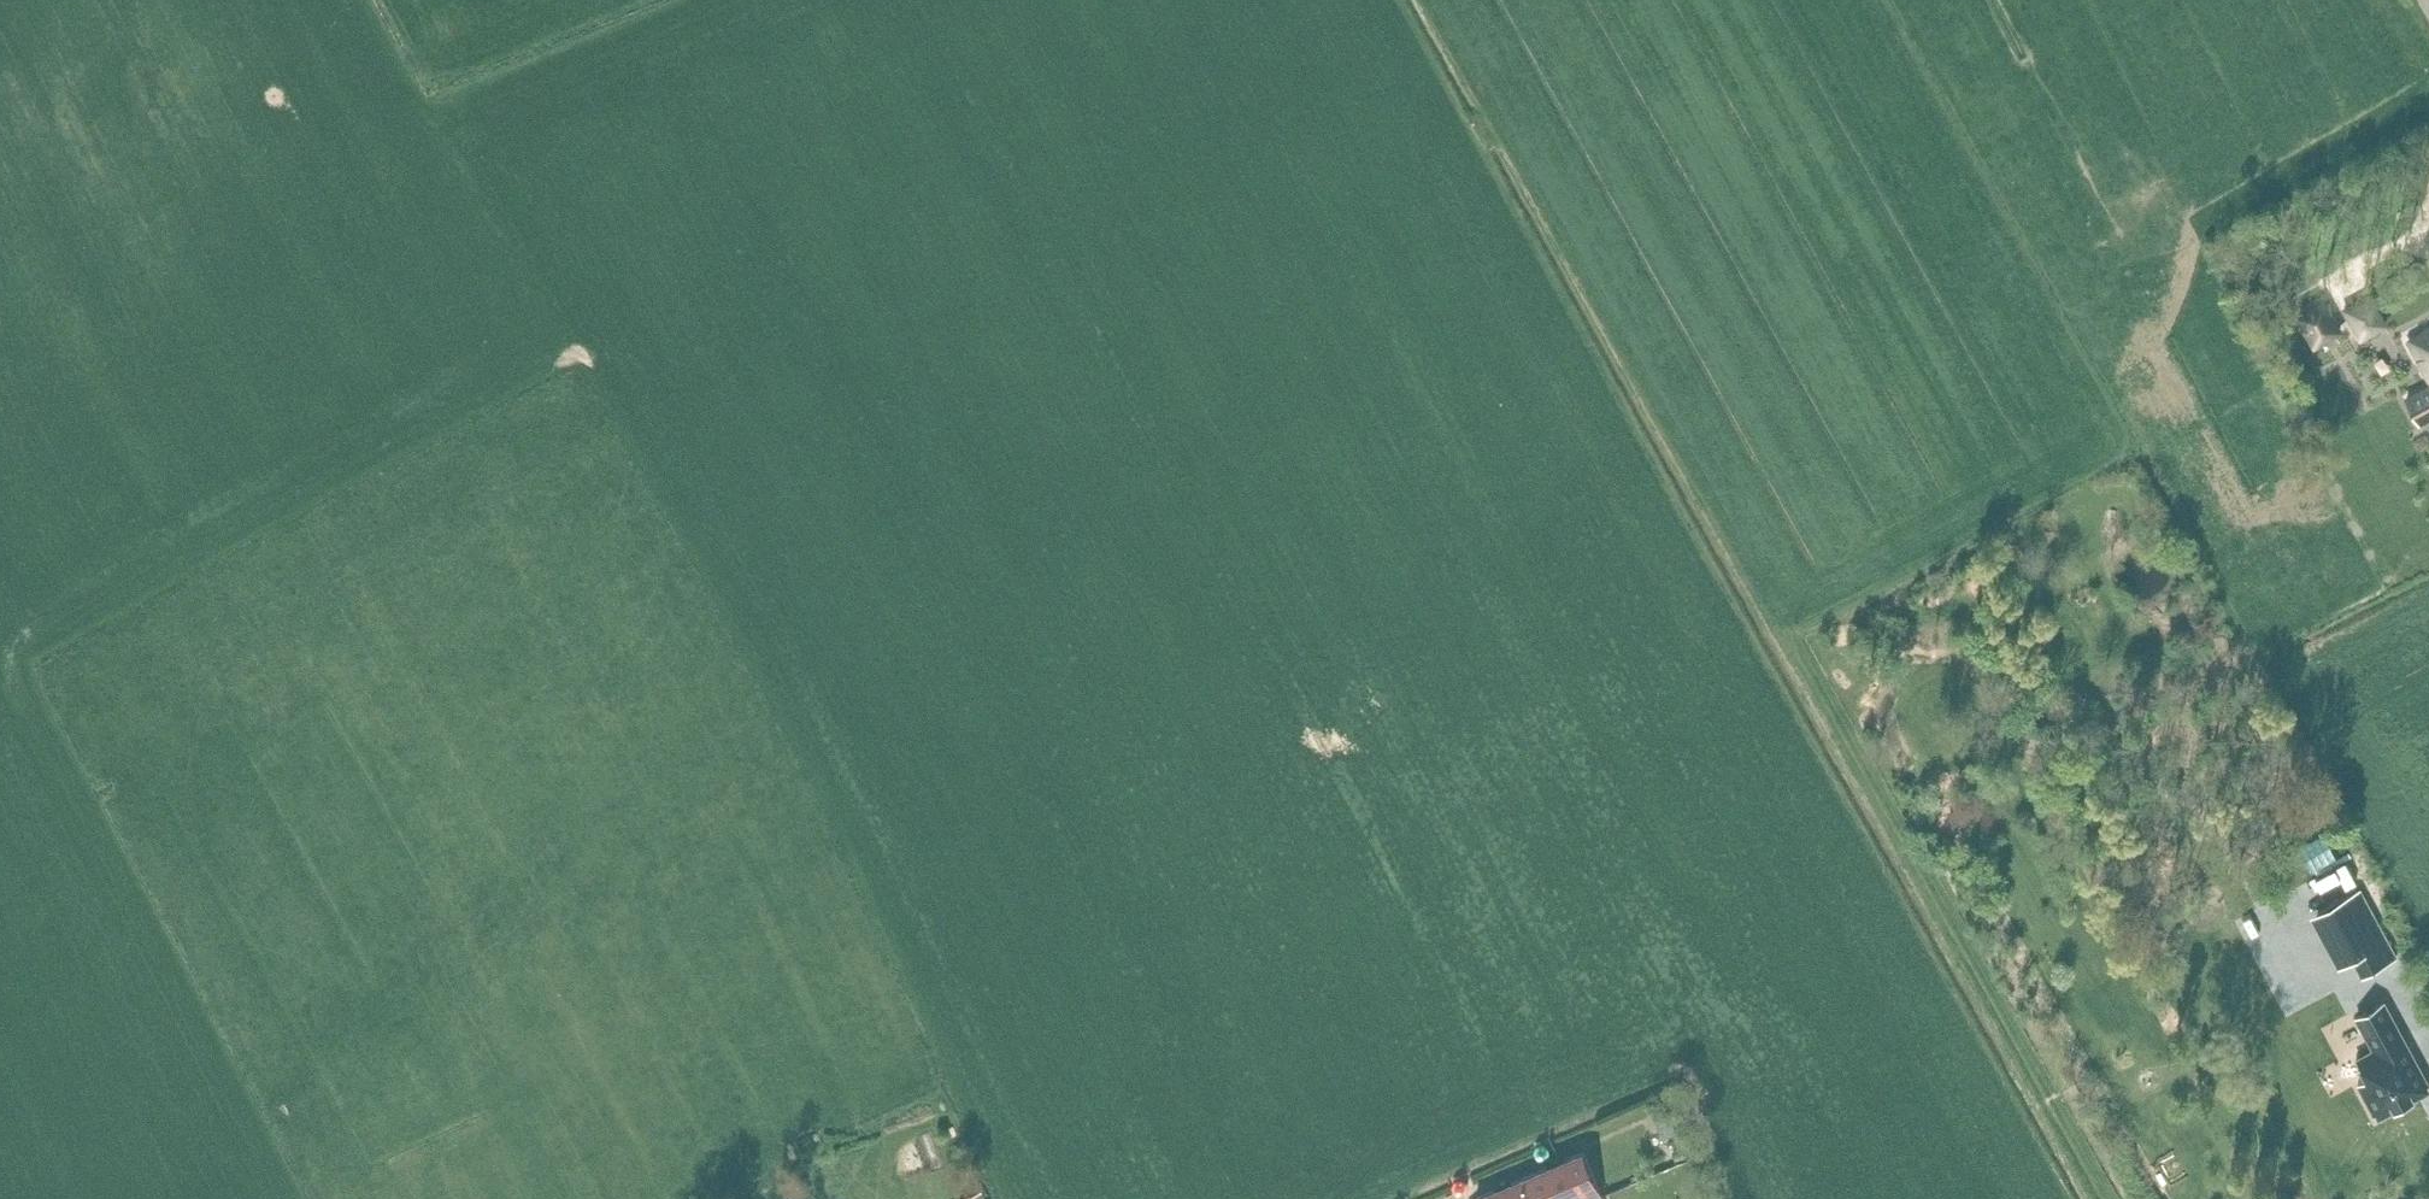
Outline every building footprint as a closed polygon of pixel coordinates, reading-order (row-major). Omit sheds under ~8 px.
[(2359,338),(2387,323),(2372,294),(2344,308),(2359,338)] [(2324,301),(2298,316),(2315,346),(2341,331),(2324,301)] [(2409,340),(2428,378),(2428,329),(2409,340)] [(2404,393),(2420,423),(2428,418),(2428,380),(2404,393)] [(2318,912),(2334,943),(2345,964),(2353,960),(2362,977),(2397,959),(2375,918),(2360,890),(2318,912)] [(2385,1003),(2357,1018),(2375,1050),(2357,1060),(2367,1079),(2359,1084),(2376,1116),(2378,1119),(2428,1091),(2428,1084),(2385,1003)] [(1654,1118),(1660,1138),(1673,1134),(1667,1114),(1654,1118)] [(1476,1198),(1594,1198),(1602,1196),(1583,1151),(1475,1198),(1476,1198)] [(960,1198),(985,1198),(982,1190),(960,1198)]
